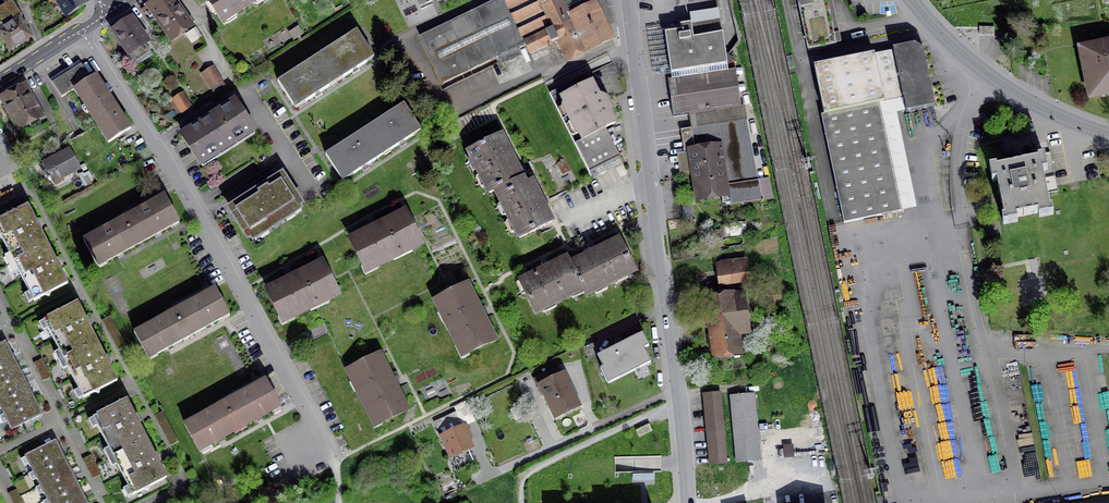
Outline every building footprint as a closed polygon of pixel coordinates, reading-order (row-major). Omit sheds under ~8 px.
[(63,21),(88,6),(84,0),(51,0),(63,21)] [(149,7),(152,10),(147,13),(149,17),(154,14),(171,39),(195,23),(181,2),(176,5),(173,0),(160,0),(149,7)] [(222,23),(258,0),(207,0),(222,23)] [(558,40),(550,25),(570,16),(562,0),(500,0),(422,38),(444,83),(499,56),(502,64),(521,55),(517,48),(526,43),(531,53),(558,40)] [(570,16),(550,25),(558,40),(567,60),(613,38),(607,26),(610,25),(602,9),(607,7),(604,0),(603,0),(570,16)] [(826,0),(796,0),(805,42),(833,36),(826,0)] [(9,4),(0,11),(0,40),(10,54),(33,37),(9,4)] [(132,18),(113,31),(135,64),(150,55),(144,46),(148,43),(132,18)] [(673,117),(742,107),(736,69),(728,70),(723,35),(693,39),(691,24),(681,26),(682,31),(666,34),(671,73),(679,72),(682,96),(670,98),(673,117)] [(357,31),(319,56),(336,82),(374,58),(357,31)] [(1004,36),(997,37),(1001,58),(1007,57),(1004,36)] [(1087,105),(1108,101),(1108,44),(1076,51),(1087,105)] [(897,116),(932,109),(921,54),(913,48),(812,71),(823,118),(820,118),(843,223),(915,210),(897,116)] [(295,108),(336,82),(319,56),(278,82),(295,108)] [(74,89),(91,79),(79,61),(50,80),(62,97),(74,89)] [(222,81),(213,67),(202,74),(210,88),(222,81)] [(91,79),(74,89),(109,143),(130,129),(96,75),(91,79)] [(561,97),(565,104),(559,107),(559,110),(593,178),(623,163),(605,128),(615,123),(606,105),(604,106),(592,82),(561,97)] [(24,87),(4,98),(19,127),(40,116),(24,87)] [(191,107),(182,93),(173,99),(182,113),(191,107)] [(235,103),(183,136),(201,164),(253,130),(235,103)] [(404,104),(366,129),(383,155),(421,131),(404,104)] [(763,200),(747,120),(681,129),(684,153),(693,152),(700,197),(721,194),(723,206),(763,200)] [(343,181),(383,155),(366,129),(326,155),(343,181)] [(489,193),(497,189),(510,183),(513,190),(526,184),(514,160),(512,161),(508,155),(510,154),(501,135),(468,151),(472,160),(474,159),(479,168),(475,170),(478,176),(482,175),(487,184),(485,185),(489,193)] [(70,149),(42,165),(53,183),(81,168),(70,149)] [(1041,165),(994,175),(1005,226),(1052,216),(1041,165)] [(282,175),(229,209),(248,237),(301,204),(282,175)] [(769,178),(759,180),(764,203),(774,201),(769,178)] [(532,181),(526,184),(513,190),(510,183),(497,189),(500,195),(498,196),(502,205),(504,204),(509,213),(505,215),(509,221),(512,220),(517,229),(515,230),(519,238),(552,222),(543,203),(541,204),(538,198),(540,197),(532,181)] [(0,195),(0,203),(15,195),(12,189),(0,195)] [(164,196),(124,218),(139,244),(179,222),(164,196)] [(0,220),(0,238),(32,303),(66,287),(56,267),(36,226),(27,207),(0,220)] [(405,212),(351,239),(366,271),(421,244),(405,212)] [(98,266),(139,244),(124,218),(84,240),(98,266)] [(742,223),(727,225),(728,230),(717,231),(718,238),(744,234),(742,223)] [(620,239),(571,264),(582,287),(586,296),(596,291),(594,288),(605,283),(606,286),(616,281),(614,278),(625,273),(626,276),(636,271),(620,239)] [(683,260),(690,258),(689,251),(684,252),(682,256),(683,260)] [(571,292),(582,287),(571,264),(568,258),(522,280),(528,292),(525,293),(535,314),(544,309),(542,306),(553,301),(555,304),(573,295),(571,292)] [(322,263),(267,290),(283,322),(338,295),(322,263)] [(744,263),(717,267),(719,282),(746,278),(744,263)] [(467,285),(435,301),(462,356),(495,340),(467,285)] [(215,288),(175,310),(189,336),(229,314),(215,288)] [(768,290),(769,300),(784,298),(783,288),(768,290)] [(741,294),(709,298),(715,343),(709,344),(711,356),(738,352),(735,331),(746,330),(741,294)] [(78,304),(44,321),(83,400),(117,384),(107,363),(87,324),(78,304)] [(149,358),(189,336),(175,310),(134,332),(149,358)] [(598,356),(604,367),(601,369),(607,380),(649,360),(644,348),(649,346),(643,334),(641,335),(598,356)] [(13,359),(6,344),(0,347),(0,365),(13,359)] [(380,355),(348,371),(375,425),(407,409),(380,355)] [(20,372),(13,359),(0,365),(0,381),(20,372)] [(558,367),(534,379),(538,388),(562,376),(558,367)] [(27,386),(20,372),(0,381),(0,400),(27,386)] [(562,376),(538,388),(541,395),(543,395),(545,398),(548,397),(557,415),(577,405),(563,376),(562,376)] [(266,381),(225,403),(240,428),(280,406),(266,381)] [(4,416),(34,401),(27,386),(0,400),(0,409),(4,416)] [(720,393),(704,394),(710,464),(727,463),(720,393)] [(754,394),(731,396),(737,462),(760,460),(754,394)] [(42,416),(34,401),(4,416),(12,432),(42,416)] [(124,402),(91,420),(133,498),(166,480),(156,460),(135,421),(124,402)] [(199,451),(240,428),(225,403),(185,425),(199,451)] [(455,413),(436,422),(452,455),(471,446),(467,438),(471,436),(467,426),(462,428),(455,413)] [(649,424),(636,430),(639,437),(652,431),(649,424)] [(342,435),(336,438),(341,447),(347,444),(342,435)] [(32,473),(62,457),(55,445),(25,460),(32,473)] [(32,473),(39,486),(69,470),(62,457),(32,473)] [(46,500),(76,485),(69,470),(39,486),(46,500)] [(48,502),(76,502),(84,499),(76,485),(46,500),(48,502)]
